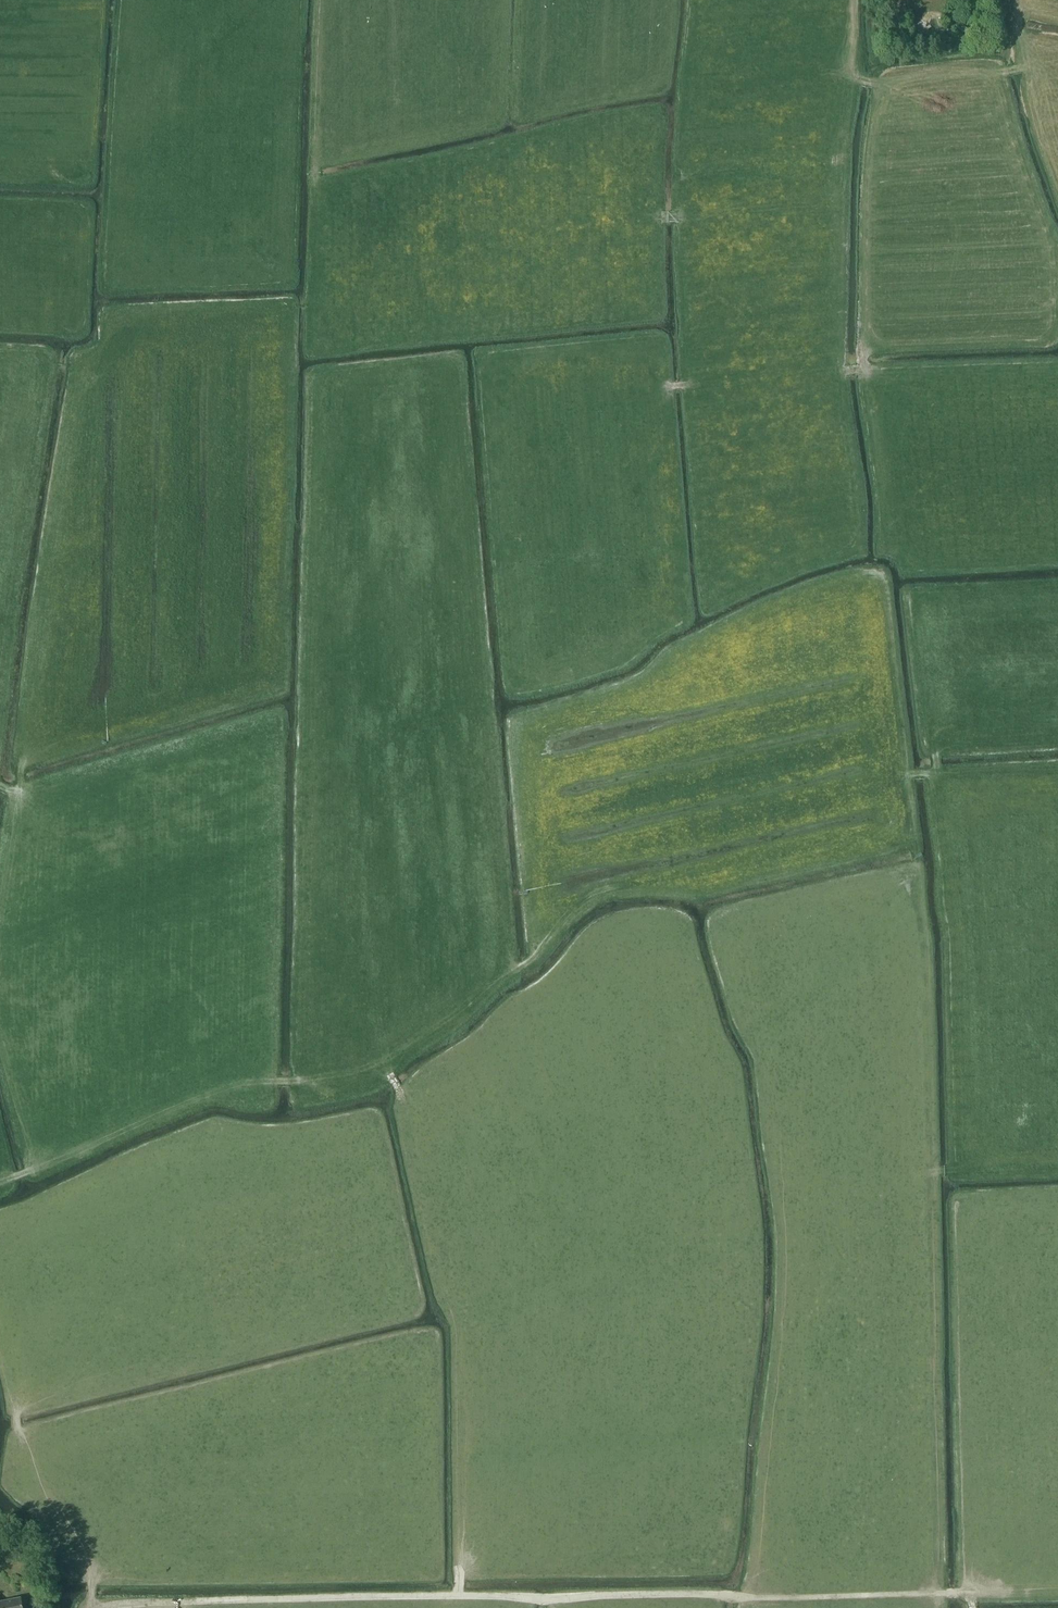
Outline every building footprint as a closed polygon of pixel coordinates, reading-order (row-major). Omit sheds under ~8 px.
[(21,1599),(0,1603),(1,1605),(0,1605),(0,1607),(23,1607),(21,1599)]
